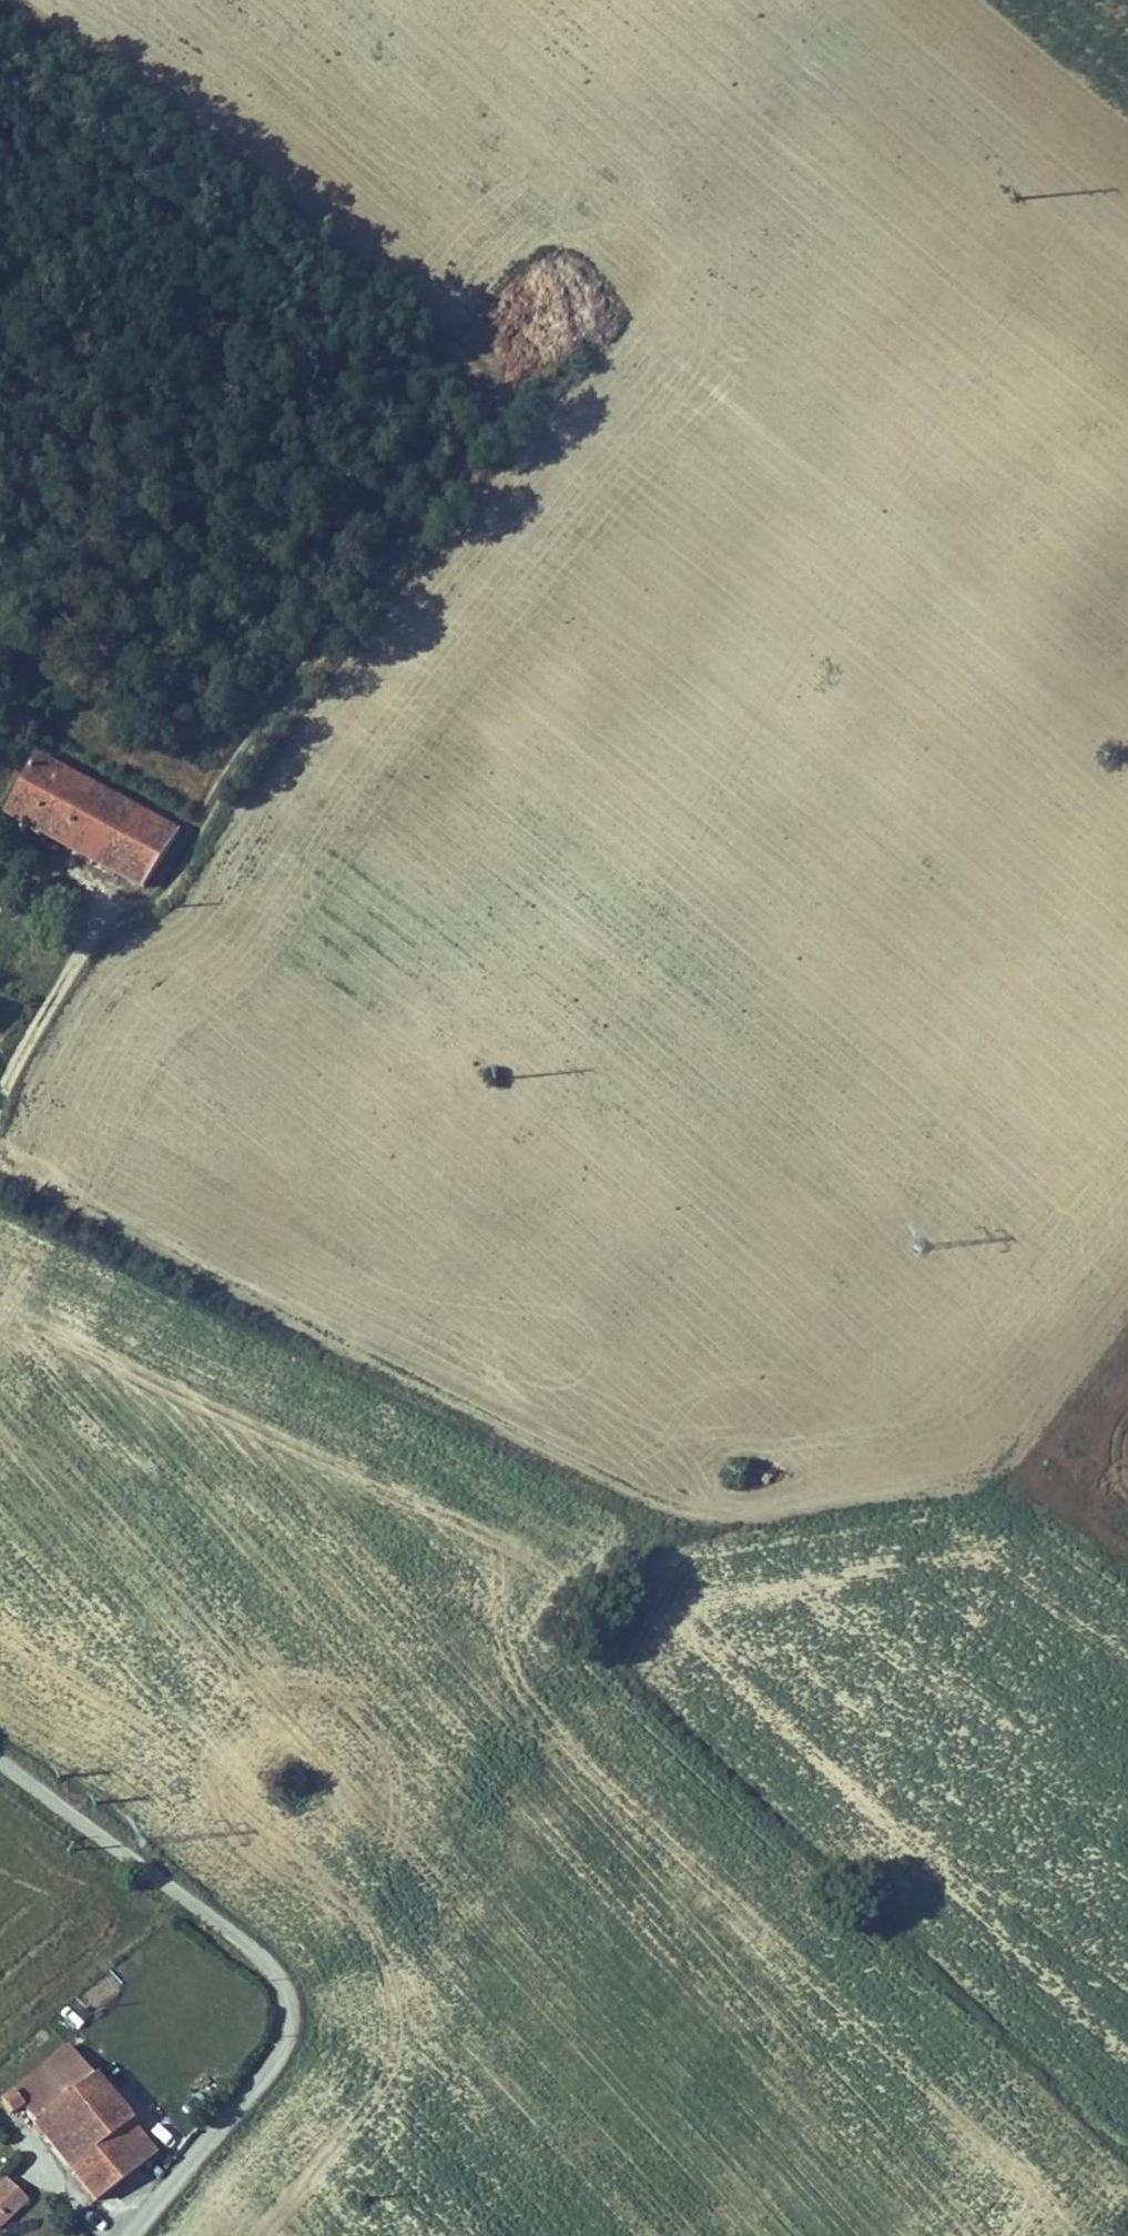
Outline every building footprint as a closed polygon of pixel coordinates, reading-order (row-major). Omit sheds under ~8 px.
[(109,874),(142,829),(52,760),(18,806),(109,874)] [(109,874),(131,892),(167,848),(142,829),(109,874)] [(10,1042),(0,1034),(0,1059),(10,1042)] [(41,2091),(94,2146),(132,2185),(189,2129),(151,2090),(84,2021),(15,2089),(28,2102),(41,2091)] [(0,2158),(0,2207),(31,2176),(6,2151),(0,2158)]
